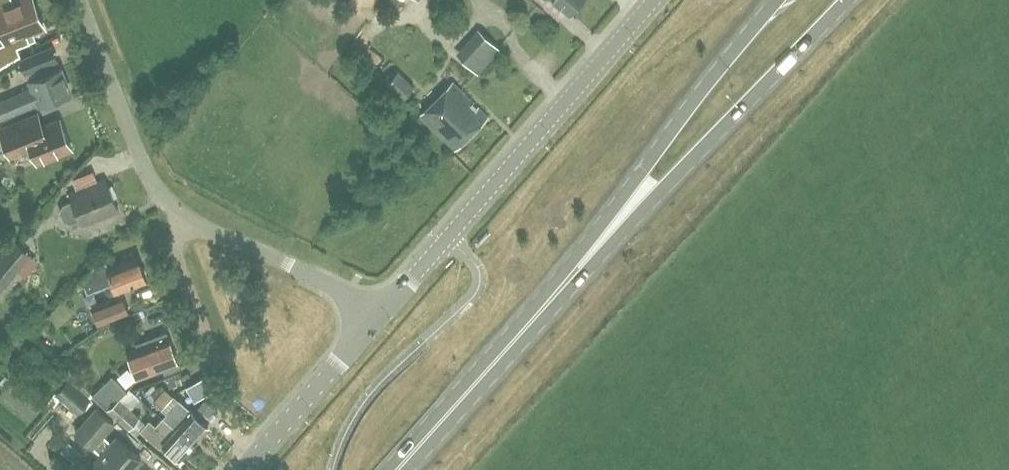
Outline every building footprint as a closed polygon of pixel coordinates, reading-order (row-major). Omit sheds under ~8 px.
[(9,41),(45,27),(34,0),(17,0),(9,3),(8,0),(0,0),(0,20),(9,41)] [(570,13),(581,0),(554,0),(570,13)] [(456,52),(465,60),(479,73),(501,48),(487,36),(479,28),(456,52)] [(27,73),(50,63),(44,49),(21,59),(27,73)] [(0,102),(0,120),(39,104),(40,105),(71,92),(61,68),(31,81),(34,88),(0,102)] [(403,99),(416,86),(399,70),(386,82),(403,99)] [(455,151),(487,117),(452,82),(420,116),(455,151)] [(39,114),(20,122),(1,130),(11,156),(32,147),(39,163),(73,149),(60,119),(44,126),(39,114)] [(83,226),(119,211),(106,179),(70,194),(73,202),(65,205),(63,211),(66,220),(72,222),(80,219),(83,226)] [(31,255),(15,242),(0,260),(0,291),(31,255)] [(145,269),(142,268),(138,258),(109,269),(106,262),(94,267),(82,280),(87,292),(113,282),(117,292),(147,281),(146,277),(147,274),(145,269)] [(99,325),(130,313),(123,294),(92,306),(99,325)] [(39,322),(49,312),(41,305),(31,314),(39,322)] [(167,337),(166,333),(137,344),(139,348),(128,352),(138,379),(164,369),(165,373),(179,368),(178,364),(179,363),(169,337),(167,337)] [(18,364),(11,370),(16,376),(23,369),(18,364)] [(51,374),(45,369),(37,379),(42,383),(51,374)] [(3,373),(0,376),(0,381),(3,384),(9,378),(3,373)] [(107,410),(127,391),(113,376),(93,395),(107,409),(107,410)] [(79,413),(92,397),(69,377),(55,393),(79,413)] [(193,441),(208,425),(173,395),(174,394),(166,386),(166,383),(165,378),(138,388),(167,413),(164,416),(193,441)] [(131,408),(120,398),(107,410),(129,429),(141,417),(131,408)] [(103,436),(114,423),(98,409),(76,434),(102,456),(90,469),(133,469),(141,460),(117,439),(112,444),(103,436)] [(193,441),(164,416),(156,425),(149,420),(140,431),(160,448),(163,444),(179,458),(193,441)]
